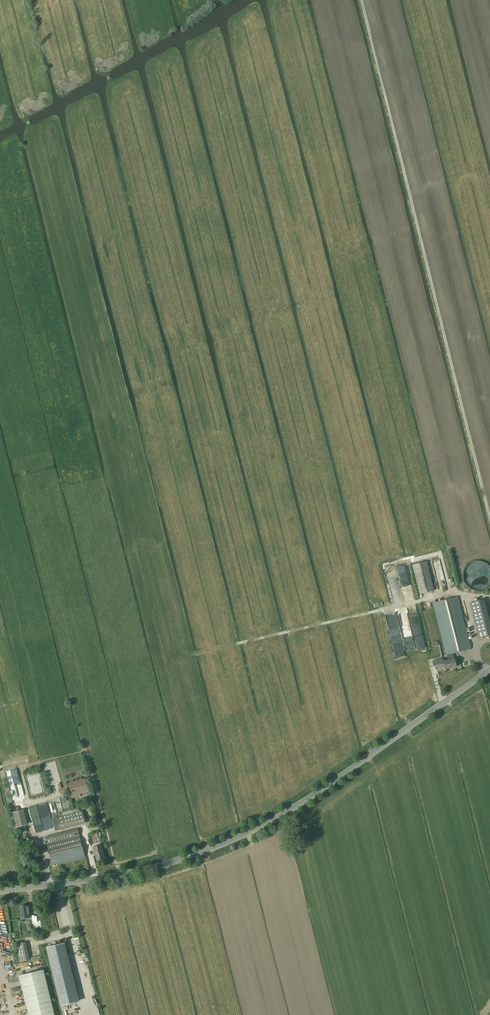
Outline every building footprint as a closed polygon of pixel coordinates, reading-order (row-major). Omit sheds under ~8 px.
[(426,562),(412,565),(420,594),(434,591),(426,562)] [(447,655),(452,654),(471,649),(458,597),(433,603),(447,655)] [(489,635),(489,631),(482,600),(470,603),(479,638),(489,635)] [(452,654),(447,655),(448,660),(443,661),(443,659),(433,661),(435,670),(445,668),(445,669),(456,667),(452,654)] [(85,778),(69,783),(73,799),(81,796),(80,794),(89,792),(85,778)] [(12,813),(15,827),(27,825),(24,810),(12,813)] [(54,830),(85,822),(82,811),(73,813),(72,810),(62,813),(63,816),(52,818),(54,830)] [(45,836),(47,844),(52,865),(85,857),(77,828),(45,836)] [(97,860),(104,858),(101,845),(93,847),(94,854),(95,854),(97,860)] [(28,905),(21,906),(22,919),(30,918),(28,905)] [(26,942),(16,944),(20,962),(29,960),(26,942)] [(65,943),(46,948),(60,1006),(76,1002),(64,954),(67,953),(65,943)] [(29,1014),(55,1014),(43,970),(19,976),(29,1014)]
